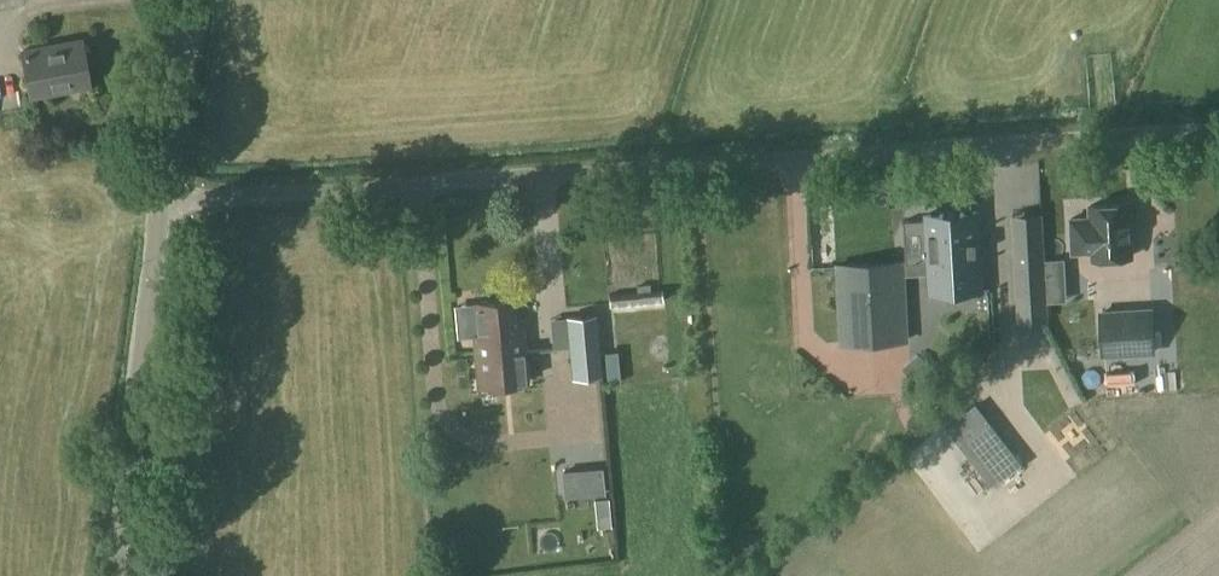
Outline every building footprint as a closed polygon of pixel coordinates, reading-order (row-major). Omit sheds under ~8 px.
[(16,16),(16,0),(0,0),(0,16),(16,16)] [(82,40),(23,50),(31,95),(90,85),(82,40)] [(1091,216),(1071,217),(1073,251),(1093,250),(1094,257),(1131,255),(1128,202),(1091,204),(1091,216)] [(1041,207),(1012,209),(1017,287),(1046,285),(1041,207)] [(979,211),(926,215),(930,292),(984,289),(979,211)] [(910,339),(904,261),(836,264),(840,342),(910,339)] [(611,297),(612,309),(664,305),(663,293),(611,297)] [(478,334),(473,334),(478,386),(528,381),(522,318),(518,318),(516,297),(475,301),(478,334)] [(1157,351),(1154,310),(1101,313),(1103,354),(1157,351)] [(602,313),(573,315),(578,375),(607,373),(606,356),(602,313)] [(920,354),(904,368),(916,383),(932,367),(920,354)] [(618,355),(606,356),(607,373),(608,386),(620,385),(618,355)] [(950,418),(1002,485),(1024,468),(972,401),(950,418)] [(959,486),(974,494),(984,475),(970,467),(959,486)]
